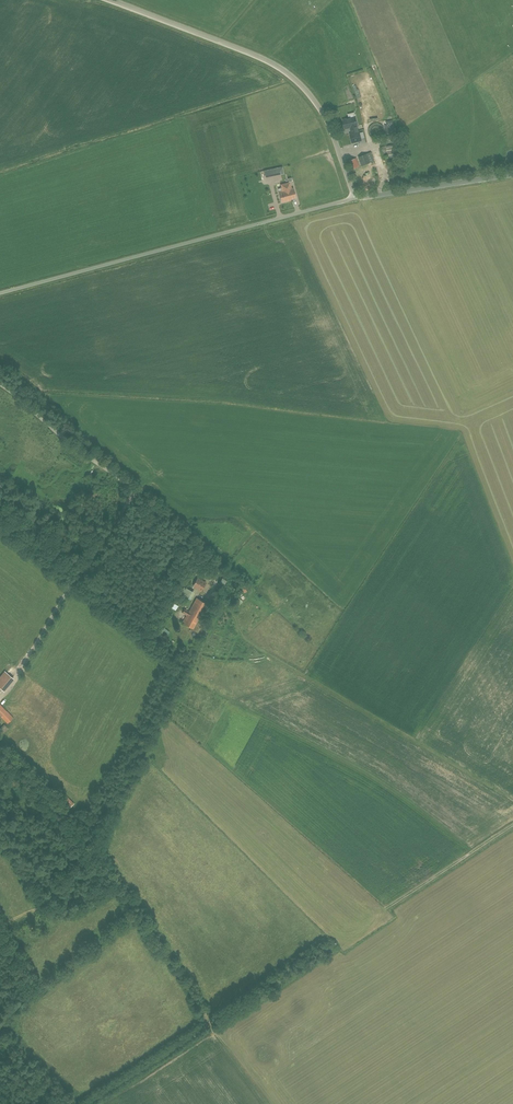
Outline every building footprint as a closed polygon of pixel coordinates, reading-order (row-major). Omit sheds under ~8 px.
[(358,132),(357,126),(355,117),(343,120),(345,129),(350,127),(352,134),(350,134),(352,143),(361,141),(359,132),(358,132)] [(387,137),(396,136),(394,124),(385,125),(387,137)] [(393,157),(391,149),(364,156),(368,172),(395,165),(393,157)] [(351,170),(359,166),(356,158),(347,161),(351,170)] [(282,191),(279,192),(280,196),(281,198),(282,202),(289,200),(288,200),(290,199),(296,198),(293,188),(291,189),(289,183),(282,185),(282,187),(281,188),(282,191)] [(198,578),(193,586),(201,591),(206,583),(198,578)] [(223,578),(219,585),(223,588),(227,581),(223,578)] [(180,587),(177,595),(189,600),(192,592),(180,587)] [(237,597),(233,602),(237,606),(241,601),(237,597)] [(192,617),(197,620),(200,615),(201,616),(207,605),(196,599),(189,612),(188,613),(192,616),(192,617)] [(175,613),(179,607),(174,603),(170,609),(175,613)] [(188,613),(189,612),(184,610),(182,613),(187,615),(182,623),(192,628),(197,620),(192,617),(192,616),(188,613)] [(165,637),(169,632),(164,627),(160,632),(165,637)] [(14,679),(4,671),(0,676),(0,688),(4,691),(14,679)] [(7,723),(13,717),(7,711),(6,711),(0,704),(0,716),(7,723)]
